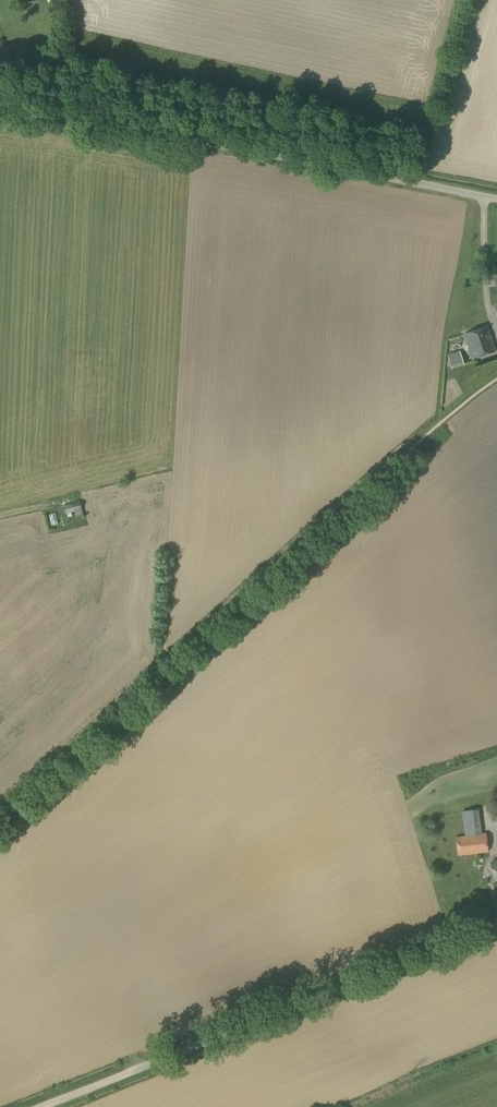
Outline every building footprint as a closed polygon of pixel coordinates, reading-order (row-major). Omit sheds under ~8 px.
[(472,359),(494,352),(486,328),(464,335),(472,359)] [(452,369),(464,366),(460,352),(447,355),(452,369)] [(83,515),(79,502),(63,506),(65,514),(67,514),(68,521),(74,520),(71,513),(74,512),(76,517),(83,515)] [(476,826),(476,831),(482,831),(480,807),(466,808),(468,827),(476,826)] [(486,833),(455,837),(458,856),(488,852),(486,833)]
